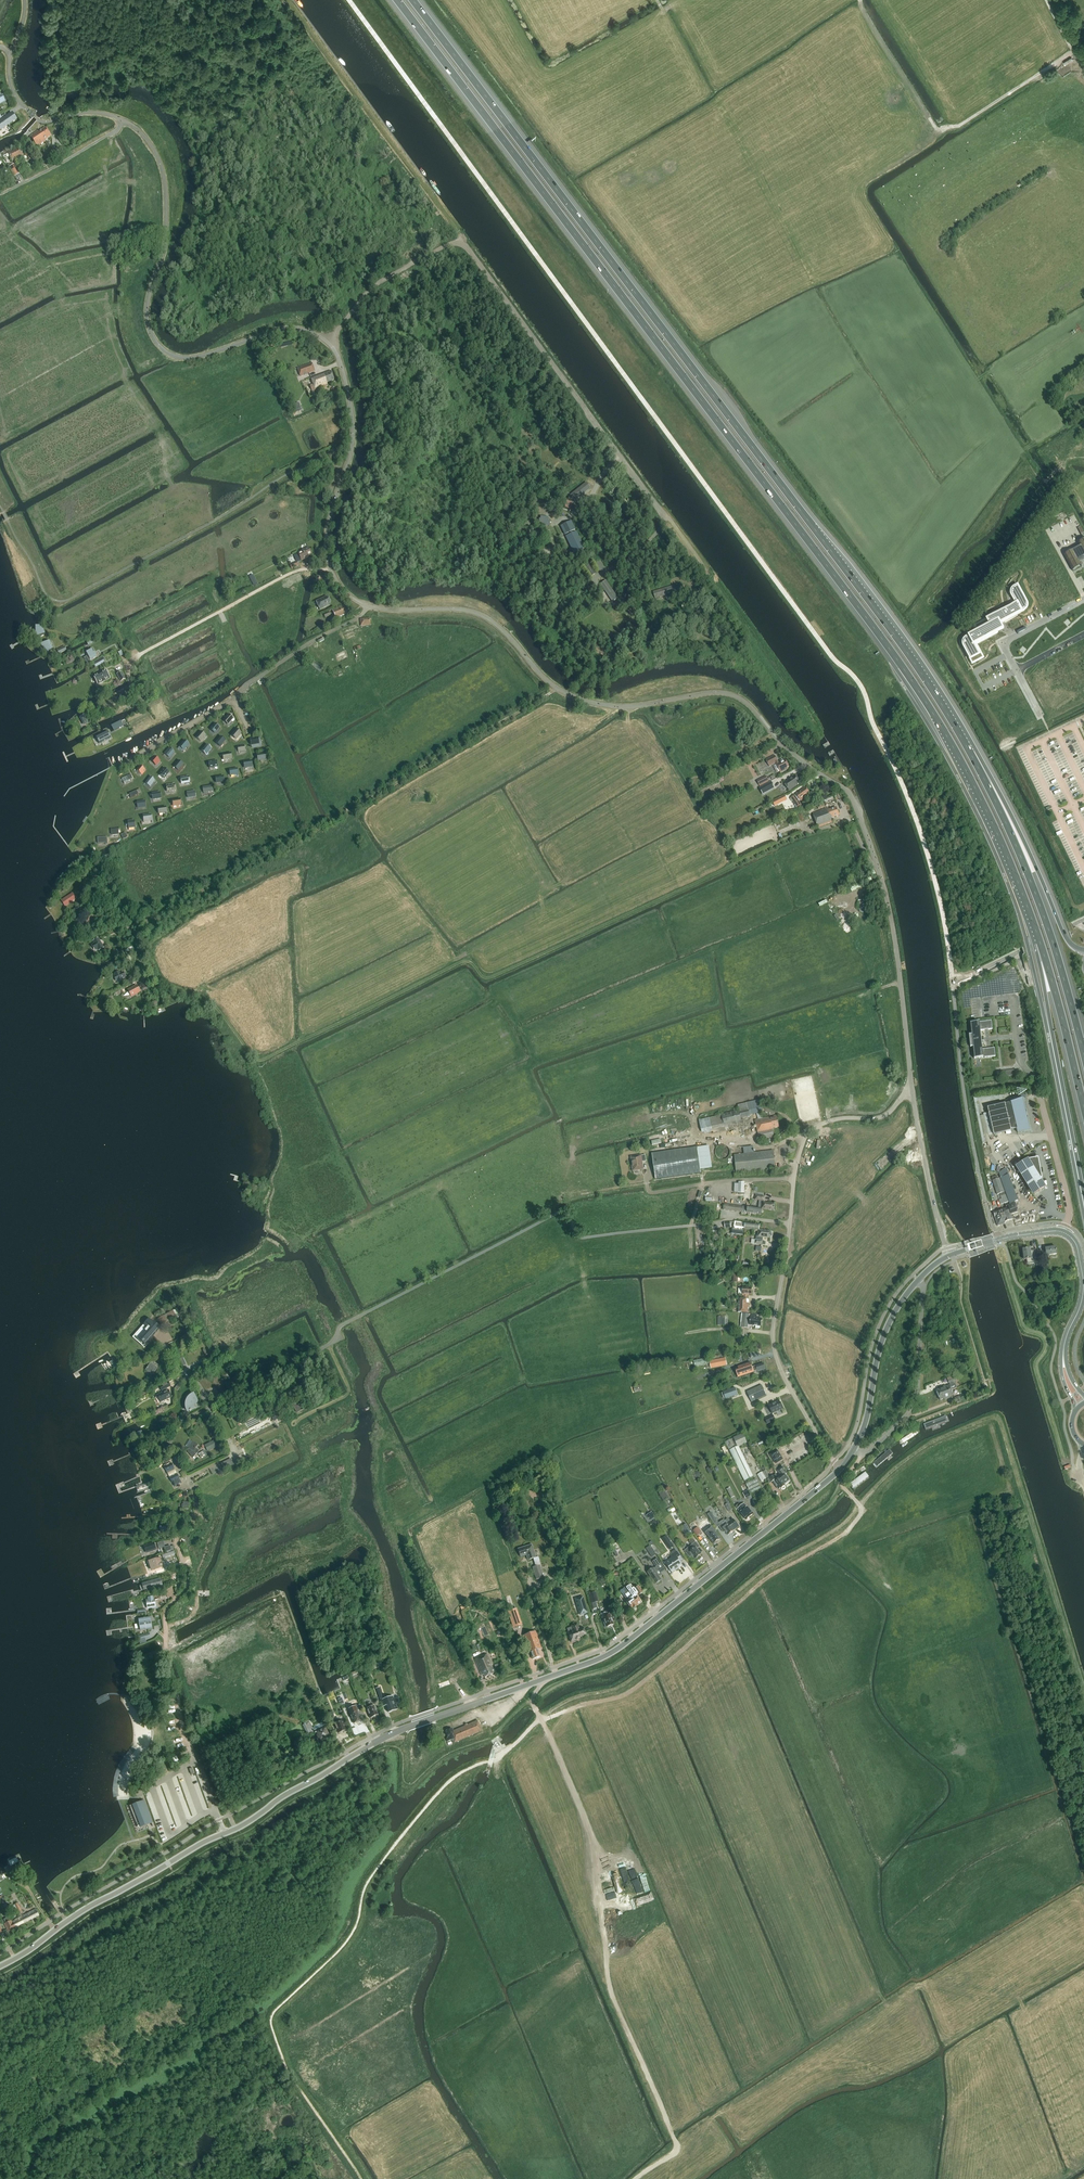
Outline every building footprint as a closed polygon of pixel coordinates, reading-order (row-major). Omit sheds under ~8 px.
[(15,120),(16,119),(12,114),(11,115),(0,123),(0,129),(1,130),(15,120)] [(38,132),(37,131),(30,136),(37,147),(45,141),(44,140),(51,136),(45,127),(38,132)] [(19,147),(8,153),(12,161),(23,155),(19,147)] [(49,152),(52,158),(59,155),(56,149),(49,152)] [(18,175),(13,165),(9,167),(14,177),(18,175)] [(4,181),(12,177),(9,173),(2,177),(4,181)] [(300,377),(315,371),(312,363),(298,368),(300,377)] [(311,377),(313,384),(310,385),(312,392),(328,386),(327,383),(334,380),(331,371),(322,375),(321,374),(311,377)] [(299,403),(293,405),(296,413),(301,410),(299,403)] [(586,483),(569,496),(573,501),(590,488),(586,483)] [(574,504),(567,501),(564,508),(572,510),(574,504)] [(540,517),(539,525),(547,526),(548,518),(540,517)] [(561,526),(565,535),(575,530),(571,522),(561,526)] [(584,549),(576,532),(570,535),(571,538),(567,540),(574,554),(584,549)] [(1064,555),(1073,571),(1072,570),(1081,565),(1081,567),(1082,566),(1079,562),(1083,559),(1083,540),(1078,543),(1080,547),(1073,551),(1073,550),(1064,555)] [(309,547),(302,550),(302,552),(298,553),(298,554),(296,555),(295,556),(297,561),(299,562),(308,558),(307,556),(312,555),(309,547)] [(595,573),(589,565),(584,568),(590,577),(595,573)] [(605,580),(600,584),(612,602),(618,598),(605,580)] [(682,583),(653,592),(655,598),(684,590),(682,583)] [(963,644),(963,645),(963,646),(964,646),(964,647),(973,663),(980,659),(983,658),(975,644),(989,637),(1002,630),(999,624),(1014,616),(1024,611),(1025,610),(1026,610),(1026,609),(1027,608),(1027,606),(1027,605),(1027,604),(1026,603),(1022,595),(1017,587),(1015,588),(1014,589),(1013,589),(1012,590),(1012,592),(1012,593),(1012,594),(1012,595),(1012,596),(1016,603),(1017,605),(976,627),(979,632),(974,635),(966,639),(965,640),(964,641),(964,642),(963,643),(963,644)] [(326,597),(316,602),(320,610),(330,605),(329,604),(331,603),(329,598),(327,599),(326,597)] [(343,605),(332,610),(336,618),(347,613),(343,605)] [(42,626),(36,627),(36,638),(45,634),(42,626)] [(50,641),(40,645),(48,653),(53,649),(50,641)] [(87,654),(88,656),(85,658),(87,662),(97,657),(92,649),(91,650),(91,651),(87,654)] [(103,657),(92,663),(95,668),(105,662),(103,657)] [(314,661),(311,664),(320,672),(323,668),(314,661)] [(106,670),(94,677),(98,684),(110,678),(106,670)] [(117,674),(121,682),(126,679),(122,671),(117,674)] [(974,672),(968,675),(973,682),(978,679),(974,672)] [(991,685),(994,691),(1009,684),(1007,678),(991,685)] [(87,714),(79,718),(80,719),(82,723),(85,722),(86,724),(91,722),(87,714)] [(228,725),(233,719),(229,715),(224,721),(228,725)] [(215,722),(210,728),(214,732),(219,726),(215,722)] [(237,729),(232,736),(237,740),(242,733),(237,729)] [(108,732),(96,738),(99,744),(111,738),(108,732)] [(201,732),(196,738),(200,741),(205,736),(201,732)] [(221,737),(216,743),(220,746),(225,740),(221,737)] [(185,741),(180,747),(184,750),(189,744),(185,741)] [(211,748),(207,745),(202,751),(206,754),(211,748)] [(170,748),(165,753),(169,757),(174,751),(170,748)] [(160,761),(154,755),(150,760),(156,765),(160,761)] [(785,759),(778,762),(775,756),(766,760),(769,767),(776,763),(780,773),(788,769),(787,768),(789,767),(785,759)] [(243,761),(244,769),(253,767),(251,760),(243,761)] [(179,761),(174,767),(178,771),(184,764),(179,761)] [(147,770),(140,765),(136,770),(143,776),(147,770)] [(160,775),(164,778),(169,772),(164,769),(160,775)] [(122,779),(124,784),(129,782),(128,781),(132,779),(130,774),(122,779)] [(795,775),(784,783),(789,791),(800,784),(795,775)] [(155,781),(150,777),(145,783),(150,787),(155,781)] [(767,777),(757,782),(760,787),(770,782),(767,777)] [(771,783),(760,789),(763,794),(774,788),(771,783)] [(795,796),(790,799),(797,809),(801,806),(799,801),(800,801),(810,794),(805,787),(795,794),(796,795),(795,796)] [(131,798),(141,794),(139,789),(129,794),(131,798)] [(826,809),(813,814),(818,828),(833,822),(832,818),(839,816),(836,808),(829,810),(828,809),(826,809)] [(73,893),(61,901),(65,907),(77,899),(73,893)] [(858,901),(860,913),(868,912),(866,899),(858,901)] [(84,926),(79,918),(73,922),(77,929),(84,926)] [(93,941),(94,943),(91,945),(95,951),(98,949),(99,951),(101,950),(103,949),(103,948),(104,947),(99,938),(93,941)] [(120,973),(120,971),(114,974),(115,976),(114,976),(116,982),(117,981),(118,983),(124,980),(127,979),(126,977),(124,971),(120,973)] [(127,990),(131,997),(141,992),(137,985),(127,990)] [(974,1059),(995,1056),(995,1048),(982,1050),(980,1031),(992,1029),(992,1021),(970,1023),(972,1035),(969,1035),(970,1047),(973,1047),(974,1059)] [(1027,1099),(988,1108),(989,1113),(983,1114),(988,1135),(994,1134),(994,1135),(1011,1131),(1011,1129),(1017,1129),(1018,1133),(1031,1132),(1023,1100),(1027,1099)] [(739,1111),(702,1120),(705,1134),(742,1125),(741,1118),(750,1116),(749,1114),(753,1113),(752,1109),(751,1102),(738,1105),(738,1108),(739,1111)] [(776,1116),(755,1120),(759,1140),(771,1138),(771,1139),(774,1138),(772,1128),(779,1127),(776,1116)] [(717,1156),(728,1157),(728,1145),(717,1145),(717,1156)] [(755,1153),(754,1146),(741,1148),(742,1154),(734,1155),(737,1174),(775,1169),(773,1151),(755,1153)] [(701,1173),(697,1148),(652,1154),(656,1180),(701,1173)] [(642,1155),(631,1156),(633,1171),(644,1170),(643,1162),(647,1161),(646,1155),(642,1155)] [(1025,1161),(1025,1162),(1018,1167),(1034,1194),(1044,1188),(1038,1178),(1042,1178),(1038,1158),(1025,1161)] [(1011,1209),(1010,1210),(1011,1215),(1018,1212),(1015,1202),(1018,1200),(1009,1175),(1001,1177),(1010,1205),(1012,1209),(1011,1209)] [(1004,1191),(999,1177),(992,1180),(997,1194),(1004,1191)] [(253,1186),(258,1194),(261,1192),(257,1184),(253,1186)] [(1000,1196),(1001,1199),(999,1200),(1001,1205),(1008,1202),(1006,1194),(1000,1196)] [(759,1201),(758,1209),(762,1209),(774,1211),(775,1204),(765,1203),(764,1201),(765,1197),(756,1196),(755,1200),(759,1201)] [(761,1215),(762,1209),(758,1209),(748,1207),(748,1208),(743,1207),(724,1204),(723,1210),(743,1212),(743,1211),(747,1211),(747,1213),(761,1215)] [(1006,1206),(1007,1208),(1001,1210),(1005,1222),(1013,1219),(1011,1215),(1009,1210),(1011,1209),(1012,1209),(1010,1205),(1006,1206)] [(1001,1210),(994,1213),(995,1216),(994,1216),(998,1226),(1005,1223),(1005,1222),(1001,1210)] [(733,1229),(732,1234),(743,1235),(744,1230),(742,1230),(742,1228),(745,1229),(759,1231),(759,1230),(760,1225),(745,1223),(741,1223),(741,1222),(735,1222),(734,1227),(736,1228),(736,1229),(733,1229)] [(755,1240),(755,1244),(762,1245),(763,1241),(762,1241),(763,1238),(771,1239),(771,1232),(759,1230),(759,1231),(758,1236),(757,1236),(756,1240),(755,1240)] [(1056,1247),(1046,1248),(1047,1255),(1057,1253),(1056,1247)] [(1039,1255),(1038,1250),(1035,1250),(1031,1250),(1030,1248),(1022,1249),(1024,1260),(1026,1260),(1027,1264),(1037,1263),(1037,1262),(1040,1262),(1039,1255)] [(738,1299),(738,1312),(749,1312),(749,1299),(748,1299),(748,1295),(752,1295),(752,1288),(743,1288),(743,1289),(738,1289),(738,1294),(742,1294),(742,1296),(744,1296),(744,1299),(738,1299)] [(167,1313),(158,1318),(161,1324),(164,1322),(163,1319),(169,1316),(167,1313)] [(741,1313),(740,1328),(749,1328),(749,1325),(761,1327),(762,1319),(757,1318),(757,1315),(741,1313)] [(718,1316),(719,1325),(729,1325),(729,1315),(718,1316)] [(149,1320),(134,1337),(144,1347),(158,1330),(155,1327),(156,1326),(149,1320)] [(727,1365),(726,1358),(709,1361),(711,1368),(727,1365)] [(150,1363),(146,1369),(151,1373),(150,1374),(152,1375),(153,1374),(153,1375),(158,1367),(159,1365),(155,1362),(156,1362),(152,1359),(149,1362),(150,1363)] [(739,1370),(736,1371),(738,1377),(738,1378),(754,1372),(757,1371),(758,1372),(766,1370),(763,1363),(752,1367),(751,1363),(738,1367),(739,1370)] [(937,1391),(938,1395),(951,1390),(956,1388),(955,1384),(953,1384),(953,1383),(956,1381),(954,1375),(947,1378),(949,1384),(950,1384),(951,1385),(946,1387),(946,1386),(940,1388),(940,1389),(937,1391)] [(160,1402),(172,1397),(169,1389),(168,1389),(167,1388),(171,1386),(169,1382),(168,1383),(168,1382),(163,1384),(164,1385),(160,1387),(159,1387),(161,1392),(162,1391),(163,1392),(157,1395),(160,1402)] [(762,1385),(747,1392),(752,1402),(766,1395),(762,1385)] [(735,1387),(722,1391),(726,1401),(739,1396),(735,1387)] [(953,1395),(951,1390),(938,1395),(940,1400),(944,1399),(945,1400),(951,1398),(950,1396),(953,1395)] [(191,1410),(195,1408),(195,1407),(195,1406),(195,1404),(197,1402),(194,1394),(192,1395),(193,1395),(190,1397),(188,1400),(187,1403),(186,1407),(187,1410),(188,1412),(190,1411),(191,1411),(191,1410)] [(971,1407),(970,1408),(971,1410),(973,1410),(994,1401),(994,1399),(993,1398),(992,1397),(971,1407)] [(775,1402),(776,1403),(769,1406),(772,1414),(783,1409),(779,1400),(775,1402)] [(763,1420),(758,1406),(741,1412),(746,1426),(763,1420)] [(773,1415),(765,1419),(767,1424),(775,1420),(773,1415)] [(946,1416),(925,1424),(926,1428),(948,1421),(946,1416)] [(902,1445),(903,1444),(920,1434),(920,1433),(920,1431),(919,1431),(918,1430),(917,1431),(901,1441),(900,1442),(899,1444),(900,1444),(902,1445)] [(745,1481),(753,1477),(738,1447),(747,1443),(743,1434),(725,1441),(745,1481)] [(190,1440),(186,1447),(189,1448),(187,1450),(188,1451),(188,1452),(193,1458),(199,1451),(196,1449),(198,1445),(193,1441),(192,1442),(190,1440)] [(212,1445),(206,1449),(208,1452),(219,1446),(216,1441),(211,1444),(212,1445)] [(777,1450),(770,1454),(776,1464),(783,1459),(777,1450)] [(889,1451),(873,1465),(876,1469),(893,1454),(889,1451)] [(183,1467),(178,1456),(174,1458),(178,1465),(176,1465),(177,1467),(179,1466),(180,1468),(183,1467)] [(164,1467),(167,1472),(174,1469),(172,1464),(164,1467)] [(784,1486),(785,1485),(790,1481),(785,1475),(787,1473),(783,1467),(778,1471),(782,1476),(779,1478),(784,1486)] [(1066,1469),(1070,1479),(1076,1477),(1072,1467),(1066,1469)] [(767,1479),(771,1477),(767,1470),(763,1472),(767,1479)] [(762,1472),(758,1475),(762,1482),(766,1479),(762,1472)] [(851,1485),(854,1489),(869,1478),(865,1473),(851,1485)] [(182,1483),(177,1474),(170,1478),(175,1487),(182,1483)] [(785,1488),(785,1487),(785,1486),(785,1485),(784,1486),(779,1478),(776,1475),(773,1477),(770,1478),(773,1485),(774,1484),(779,1490),(780,1489),(781,1489),(781,1490),(782,1490),(783,1490),(784,1489),(785,1489),(785,1488)] [(756,1479),(746,1484),(751,1494),(761,1489),(756,1479)] [(730,1488),(727,1490),(731,1499),(735,1497),(730,1488)] [(748,1490),(743,1493),(746,1499),(751,1496),(748,1490)] [(182,1500),(171,1502),(172,1508),(180,1506),(181,1510),(188,1508),(186,1500),(182,1501),(182,1500)] [(729,1512),(733,1510),(729,1502),(727,1504),(725,1505),(729,1512)] [(747,1507),(744,1504),(741,1506),(739,1504),(736,1506),(741,1513),(740,1513),(746,1520),(753,1514),(747,1507)] [(656,1517),(652,1511),(647,1515),(651,1521),(656,1517)] [(711,1512),(708,1515),(717,1528),(719,1526),(721,1529),(724,1532),(725,1531),(728,1535),(735,1530),(734,1530),(733,1529),(728,1523),(725,1520),(724,1519),(719,1523),(711,1512)] [(728,1518),(725,1520),(728,1523),(733,1529),(734,1530),(739,1526),(734,1519),(730,1522),(728,1518)] [(160,1524),(161,1532),(169,1532),(168,1523),(160,1524)] [(692,1533),(686,1524),(682,1527),(688,1536),(692,1533)] [(710,1530),(706,1533),(709,1536),(708,1537),(715,1544),(721,1539),(715,1532),(716,1531),(712,1526),(709,1528),(710,1530)] [(698,1527),(693,1531),(697,1536),(702,1533),(698,1527)] [(667,1536),(665,1538),(668,1543),(667,1544),(671,1549),(674,1547),(667,1536)] [(157,1550),(154,1542),(144,1546),(146,1554),(157,1550)] [(699,1546),(696,1542),(684,1551),(690,1557),(692,1555),(695,1559),(701,1554),(697,1548),(699,1546)] [(532,1544),(518,1549),(520,1557),(526,1556),(528,1560),(533,1559),(536,1566),(539,1565),(532,1544)] [(671,1556),(673,1558),(666,1563),(673,1573),(683,1566),(680,1562),(683,1560),(677,1552),(671,1556)] [(160,1558),(149,1562),(152,1570),(163,1566),(160,1558)] [(167,1568),(176,1564),(173,1558),(164,1562),(167,1568)] [(655,1569),(654,1568),(648,1572),(656,1584),(662,1580),(660,1576),(662,1574),(662,1573),(666,1570),(658,1558),(653,1562),(657,1567),(655,1569)] [(536,1566),(532,1567),(536,1580),(544,1577),(540,1565),(539,1565),(536,1566)] [(161,1580),(144,1585),(146,1589),(162,1585),(161,1582),(163,1581),(163,1584),(170,1582),(169,1578),(162,1580),(161,1581),(161,1580)] [(628,1583),(624,1585),(625,1587),(626,1588),(629,1592),(627,1593),(637,1606),(642,1602),(636,1595),(641,1590),(638,1586),(634,1590),(629,1585),(628,1583)] [(625,1587),(619,1591),(627,1601),(625,1602),(632,1610),(637,1606),(627,1593),(629,1592),(626,1588),(625,1587)] [(154,1599),(153,1597),(148,1598),(148,1600),(146,1601),(147,1609),(156,1608),(155,1599),(154,1599)] [(582,1597),(576,1599),(577,1604),(579,1604),(580,1608),(579,1609),(581,1613),(587,1612),(582,1597)] [(515,1609),(508,1611),(514,1628),(521,1626),(515,1609)] [(610,1615),(611,1614),(609,1610),(600,1614),(606,1627),(613,1624),(610,1615)] [(139,1624),(138,1624),(139,1629),(140,1628),(140,1630),(152,1628),(150,1619),(144,1620),(143,1618),(143,1620),(139,1620),(139,1619),(139,1624)] [(568,1632),(567,1633),(570,1640),(575,1639),(576,1640),(580,1639),(579,1637),(586,1634),(583,1627),(579,1629),(577,1624),(572,1626),(567,1628),(568,1632)] [(536,1634),(530,1636),(531,1638),(524,1641),(529,1652),(530,1652),(532,1659),(536,1658),(537,1658),(539,1658),(539,1657),(540,1657),(537,1649),(541,1648),(536,1634)] [(492,1664),(487,1653),(475,1659),(482,1675),(484,1674),(485,1677),(493,1673),(492,1671),(493,1670),(491,1665),(492,1664)] [(374,1669),(382,1665),(379,1659),(371,1662),(374,1669)] [(392,1696),(383,1700),(388,1713),(392,1712),(396,1710),(397,1710),(395,1705),(400,1704),(399,1699),(394,1701),(392,1696)] [(369,1703),(365,1705),(370,1718),(374,1716),(375,1717),(378,1716),(374,1706),(371,1707),(369,1703)] [(357,1724),(361,1722),(360,1721),(361,1721),(357,1712),(359,1711),(357,1705),(348,1709),(349,1710),(348,1711),(354,1724),(356,1723),(357,1724)] [(338,1733),(343,1732),(346,1731),(342,1721),(339,1722),(337,1718),(333,1720),(338,1733)] [(304,1724),(310,1735),(315,1733),(320,1743),(330,1738),(322,1722),(312,1727),(309,1722),(308,1721),(305,1723),(304,1724)] [(453,1731),(452,1728),(446,1731),(449,1737),(446,1739),(447,1742),(452,1740),(453,1743),(482,1731),(478,1721),(453,1731)] [(137,1804),(131,1806),(135,1816),(138,1826),(151,1821),(147,1811),(149,1810),(147,1806),(145,1807),(143,1800),(142,1800),(136,1802),(137,1804)] [(638,1894),(643,1905),(649,1902),(644,1891),(638,1894)] [(22,1913),(23,1913),(20,1907),(17,1909),(21,1917),(24,1924),(39,1916),(36,1909),(23,1916),(22,1913)] [(9,1932),(24,1924),(21,1917),(12,1922),(11,1920),(4,1924),(9,1932)]
